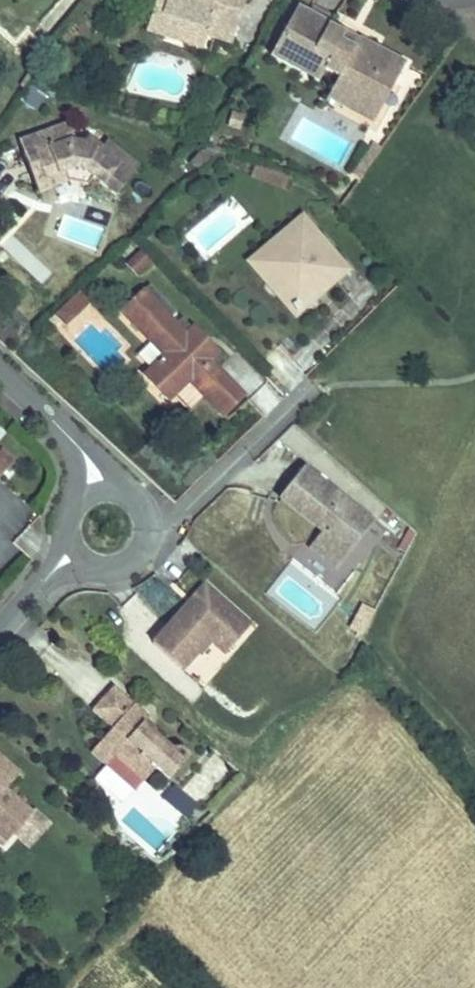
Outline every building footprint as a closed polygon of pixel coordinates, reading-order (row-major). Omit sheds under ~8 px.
[(166,0),(156,0),(147,31),(203,48),(206,36),(231,44),(233,38),(162,15),(166,0)] [(245,0),(166,0),(162,15),(233,38),(245,0)] [(308,12),(329,24),(333,17),(312,5),(308,12)] [(297,6),(270,56),(318,83),(325,70),(338,78),(332,88),(370,109),(382,87),(390,91),(406,64),(360,38),(359,40),(354,49),(341,41),(345,33),(329,24),(308,12),(297,6)] [(354,49),(359,40),(345,33),(341,41),(354,49)] [(36,109),(46,92),(28,82),(18,99),(36,109)] [(370,109),(332,88),(326,99),(372,124),(390,91),(382,87),(370,109)] [(69,122),(19,140),(38,193),(68,182),(64,172),(72,169),(87,172),(94,177),(116,195),(140,165),(108,140),(102,147),(89,137),(85,142),(76,141),(69,122)] [(213,159),(223,150),(210,145),(204,150),(213,159)] [(201,172),(213,159),(204,150),(192,162),(201,172)] [(251,175),(270,183),(275,170),(256,163),(251,175)] [(87,185),(94,177),(87,172),(72,169),(64,172),(68,182),(87,185)] [(270,183),(285,188),(290,176),(275,170),(270,183)] [(324,292),(349,271),(302,217),(249,262),(263,278),(266,275),(295,309),(320,288),(324,292)] [(141,250),(130,261),(141,272),(152,261),(141,250)] [(296,317),(324,292),(320,288),(295,309),(266,275),(263,278),(296,317)] [(244,395),(218,369),(225,362),(214,350),(204,343),(198,349),(190,342),(198,334),(182,317),(176,324),(171,318),(177,312),(150,284),(139,296),(141,298),(124,314),(165,355),(149,370),(174,395),(175,394),(188,408),(202,394),(223,415),(244,395)] [(79,291),(64,306),(74,317),(90,302),(79,291)] [(64,306),(54,315),(65,326),(74,317),(64,306)] [(204,343),(214,350),(198,334),(190,342),(198,349),(204,343)] [(170,399),(174,395),(149,370),(146,374),(170,399)] [(14,462),(1,450),(0,450),(0,477),(14,462)] [(311,547),(336,567),(372,520),(305,467),(280,498),(317,527),(320,524),(326,528),(323,532),(311,547)] [(323,532),(326,528),(320,524),(317,527),(323,532)] [(191,613),(212,589),(205,584),(184,607),(191,613)] [(214,635),(230,650),(252,625),(212,589),(191,613),(184,607),(153,644),(183,670),(214,635)] [(183,670),(203,688),(233,653),(214,635),(183,670)] [(114,686),(92,710),(116,732),(94,756),(138,795),(159,771),(172,783),(194,759),(185,751),(174,751),(150,729),(148,732),(141,726),(149,717),(114,686)] [(148,732),(150,729),(153,732),(155,729),(146,720),(141,726),(148,732)] [(0,757),(0,837),(7,843),(14,834),(32,814),(4,790),(19,773),(0,757)] [(174,782),(161,798),(184,819),(198,804),(174,782)] [(32,814),(14,834),(29,847),(48,824),(34,811),(32,814)]
